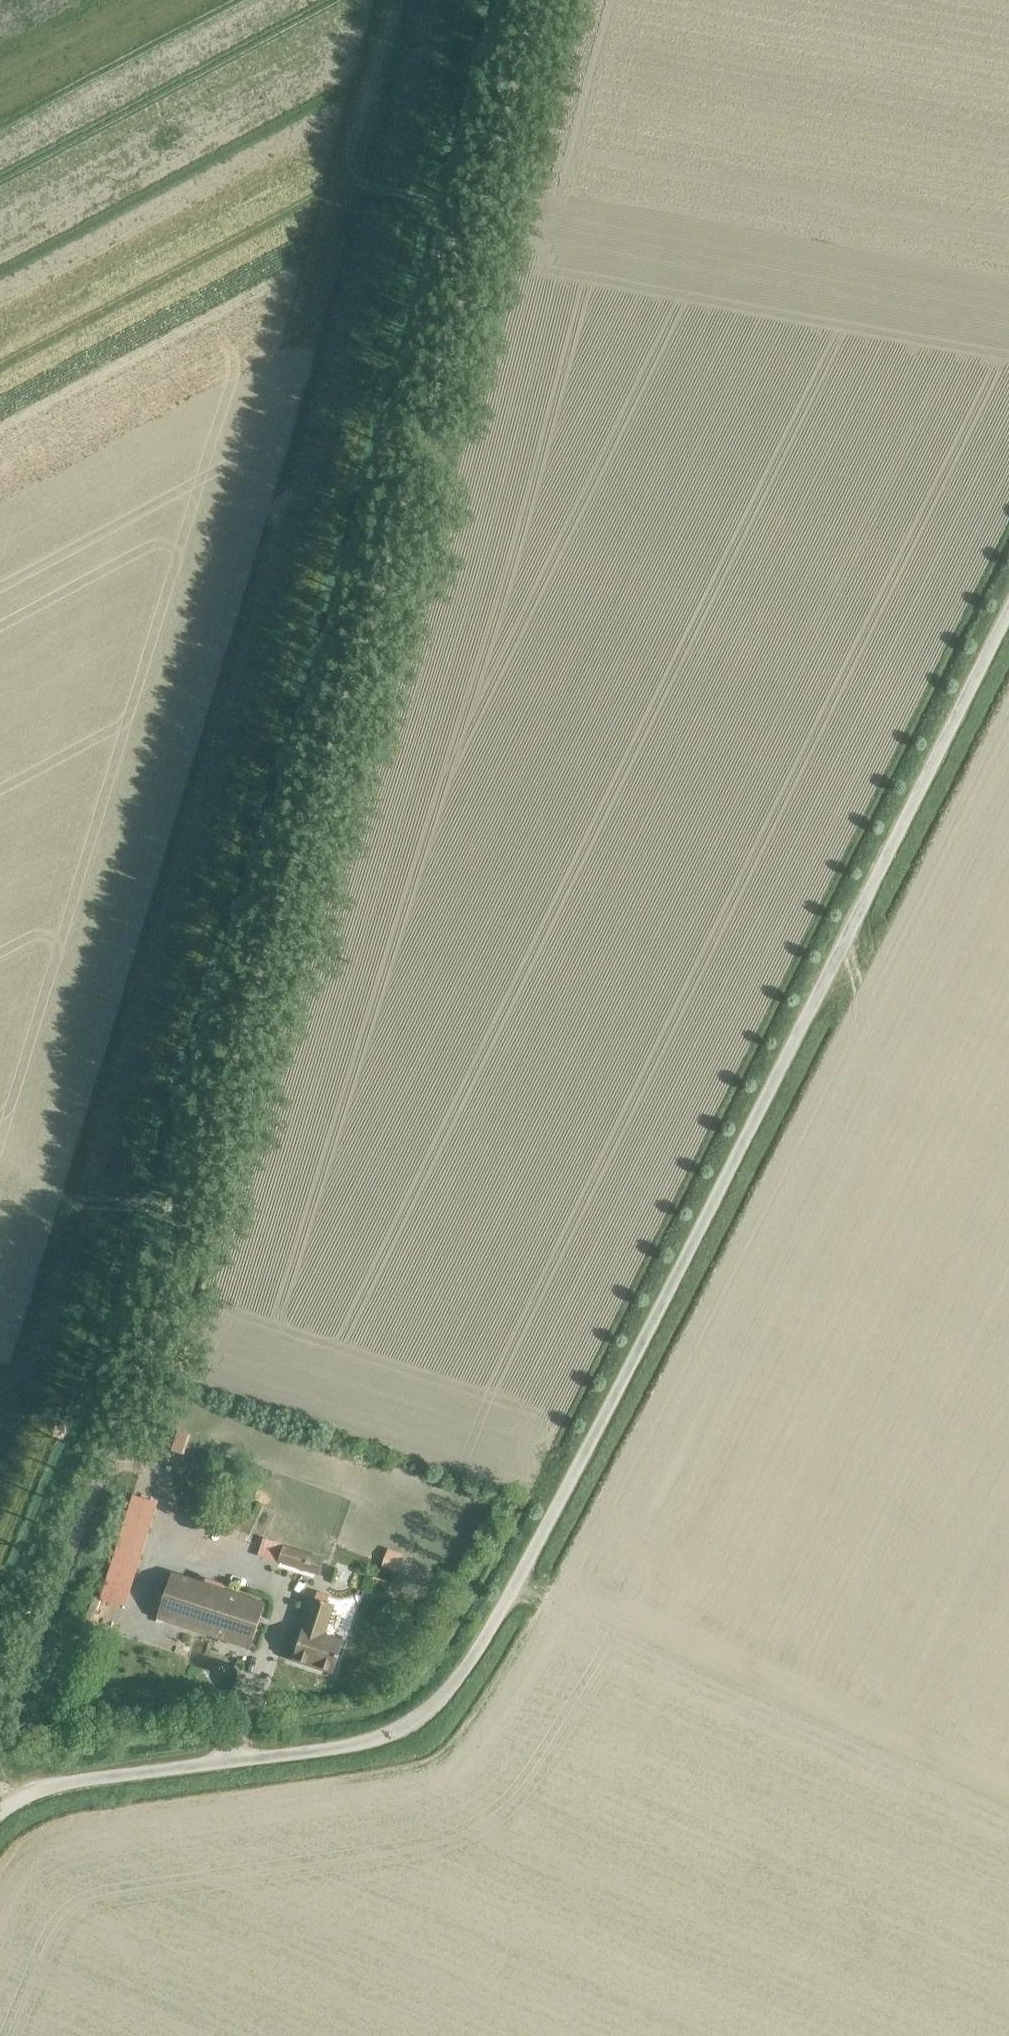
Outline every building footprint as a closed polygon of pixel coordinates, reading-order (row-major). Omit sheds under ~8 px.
[(177,1432),(170,1451),(183,1455),(190,1436),(177,1432)] [(100,1599),(125,1607),(157,1504),(132,1496),(100,1599)] [(277,1562),(318,1575),(323,1559),(282,1547),(277,1562)] [(156,1618),(250,1649),(264,1604),(171,1573),(156,1618)] [(317,1592),(314,1600),(326,1604),(329,1596),(317,1592)] [(291,1661),(332,1674),(343,1641),(323,1635),(333,1606),(326,1604),(314,1600),(311,1599),(291,1661)]
